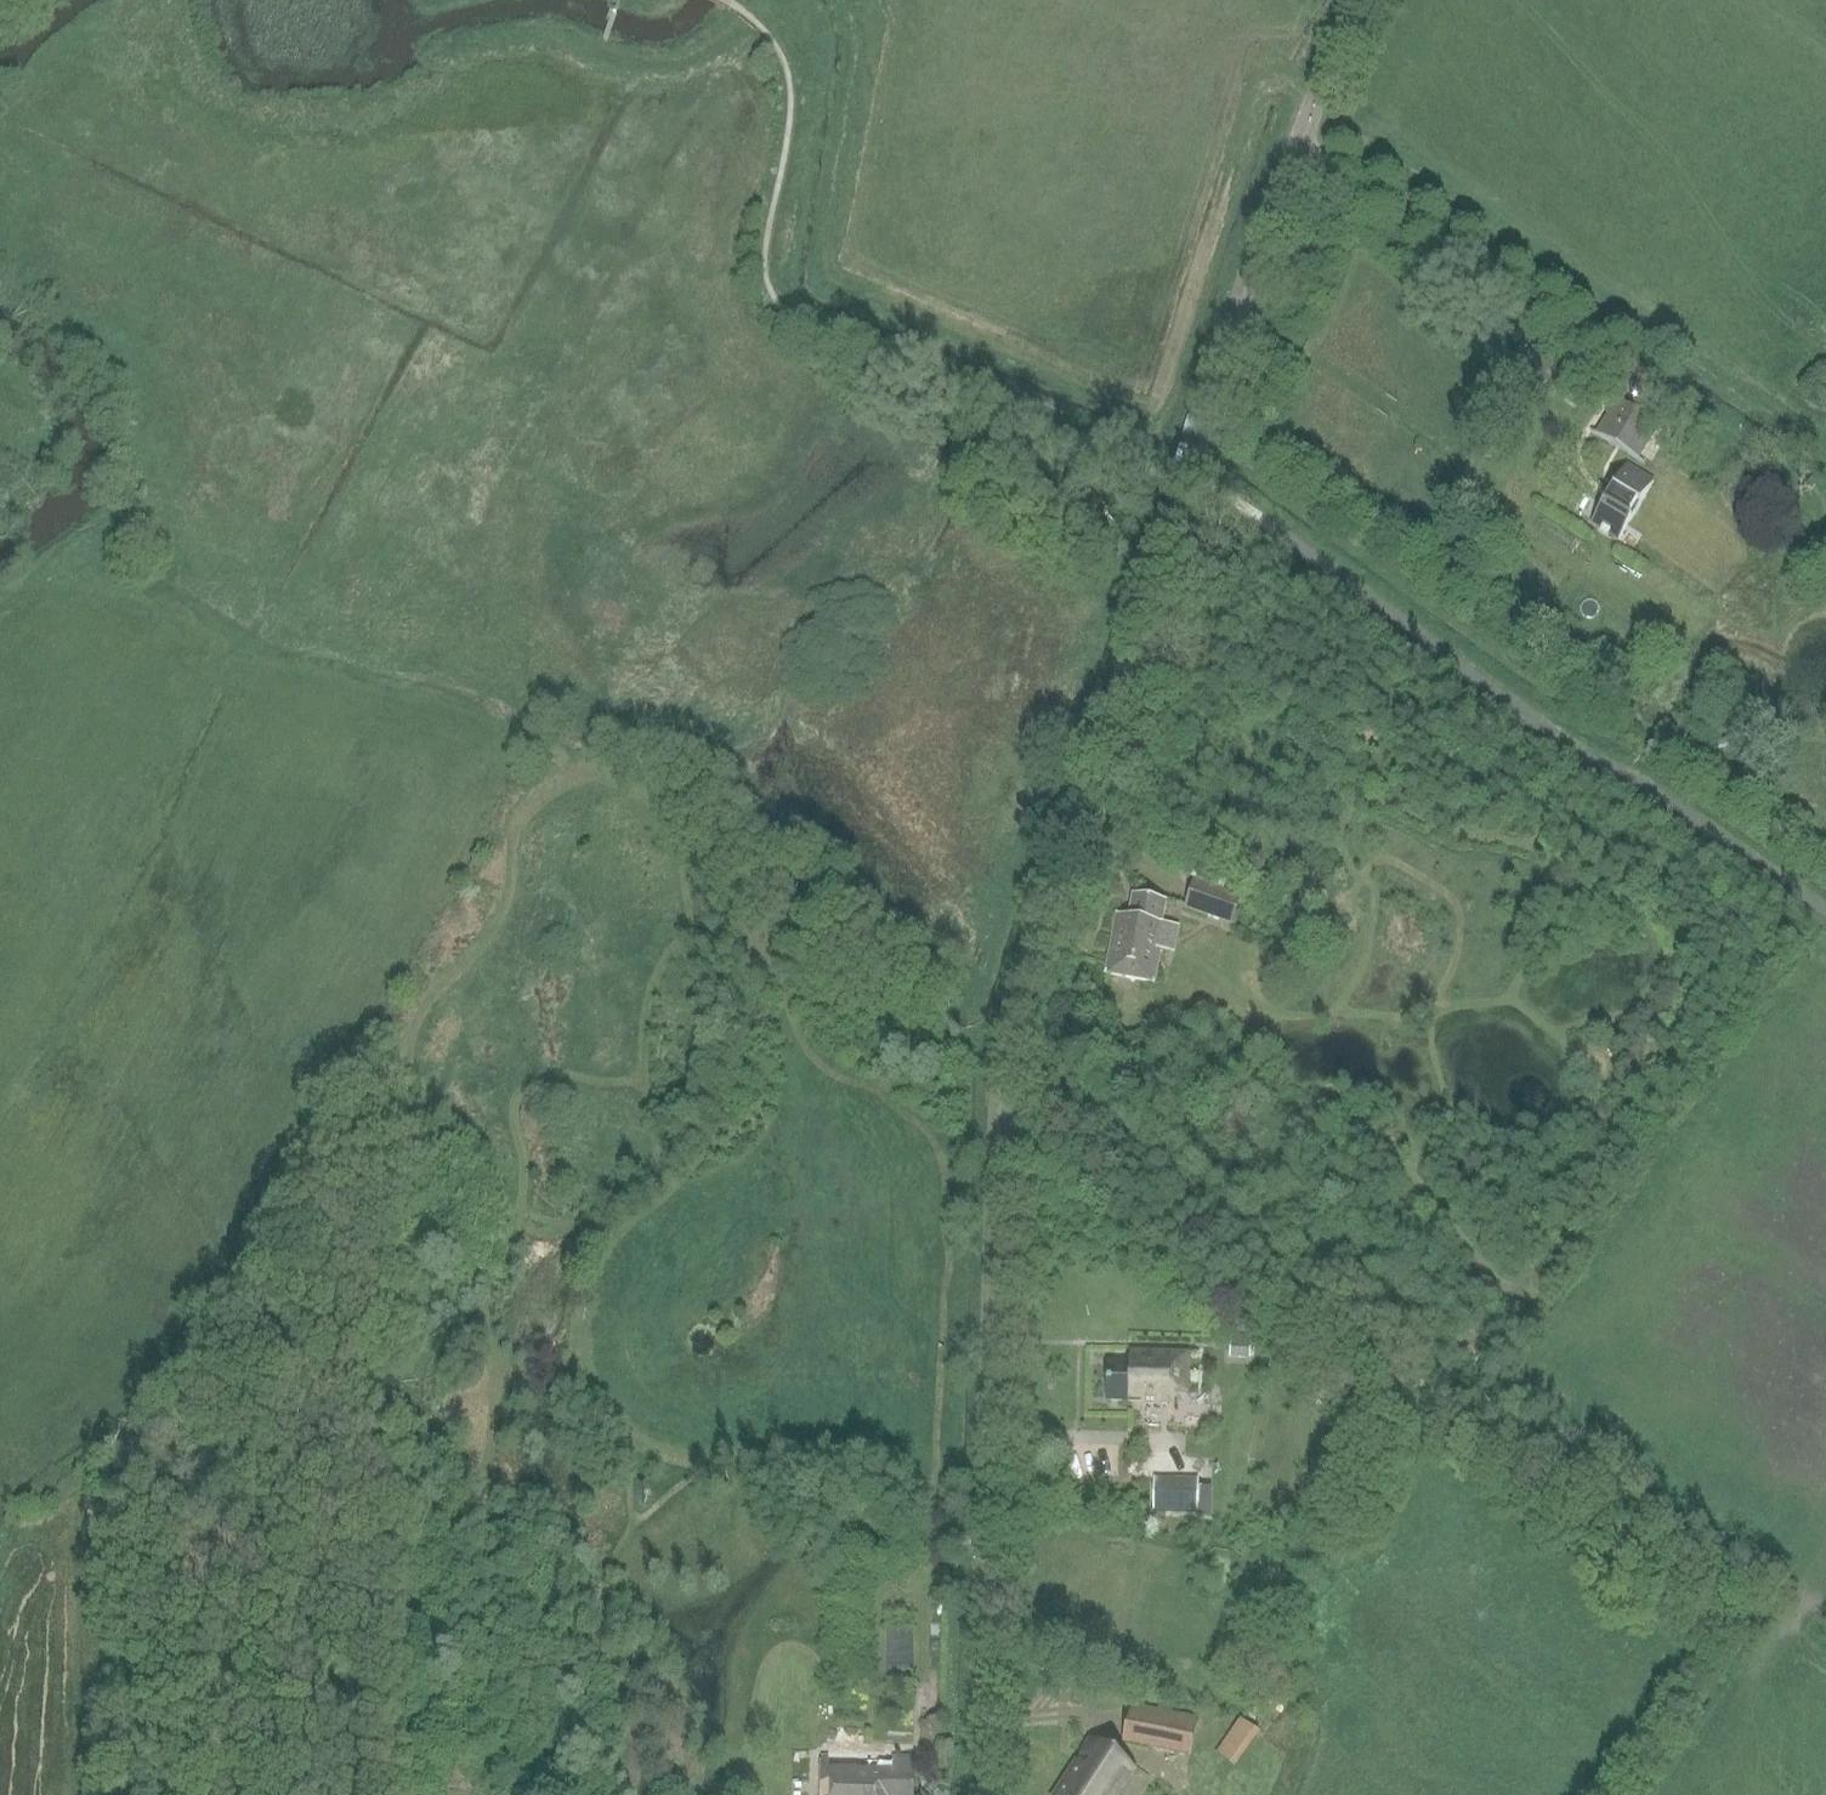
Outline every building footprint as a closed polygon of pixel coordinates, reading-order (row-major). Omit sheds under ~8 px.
[(1656,424),(1615,398),(1594,432),(1636,457),(1656,424)] [(1619,540),(1654,482),(1626,465),(1591,523),(1619,540)] [(1240,896),(1195,880),(1185,909),(1230,924),(1240,896)] [(1118,915),(1116,929),(1108,974),(1155,982),(1165,925),(1162,925),(1166,903),(1133,897),(1130,917),(1118,915)] [(1248,1334),(1228,1333),(1227,1357),(1247,1358),(1248,1334)] [(1187,1393),(1188,1355),(1144,1353),(1143,1365),(1109,1364),(1108,1401),(1142,1402),(1142,1405),(1175,1405),(1175,1393),(1187,1393)] [(1198,1513),(1198,1488),(1198,1483),(1155,1482),(1154,1512),(1198,1513)] [(1126,1742),(1189,1755),(1196,1721),(1133,1708),(1126,1742)] [(1243,1764),(1268,1729),(1247,1714),(1221,1749),(1243,1764)] [(866,1745),(867,1726),(852,1725),(851,1745),(866,1745)] [(1135,1770),(1091,1741),(1056,1794),(1119,1794),(1135,1770)] [(914,1757),(893,1757),(893,1763),(885,1763),(885,1757),(823,1757),(823,1794),(914,1794),(914,1757)]
